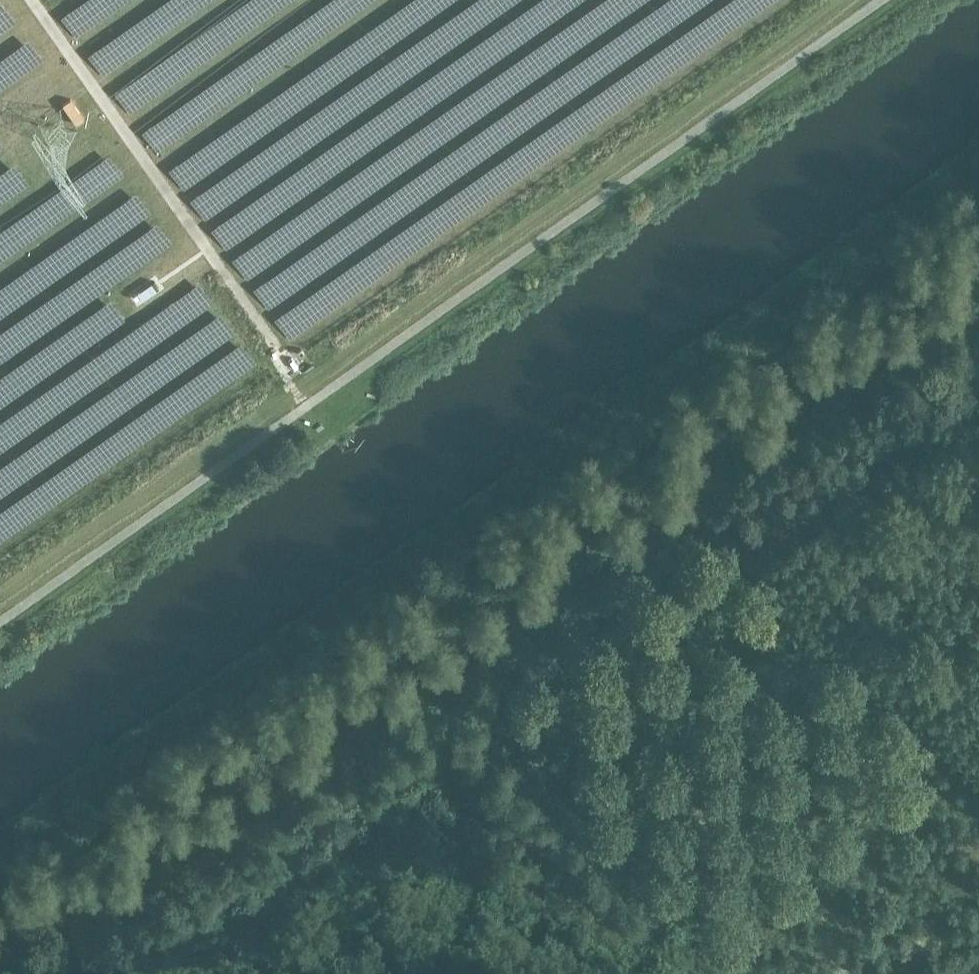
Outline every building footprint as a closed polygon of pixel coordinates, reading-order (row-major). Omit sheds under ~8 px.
[(153,283),(138,292),(144,299),(157,289),(153,283)]
